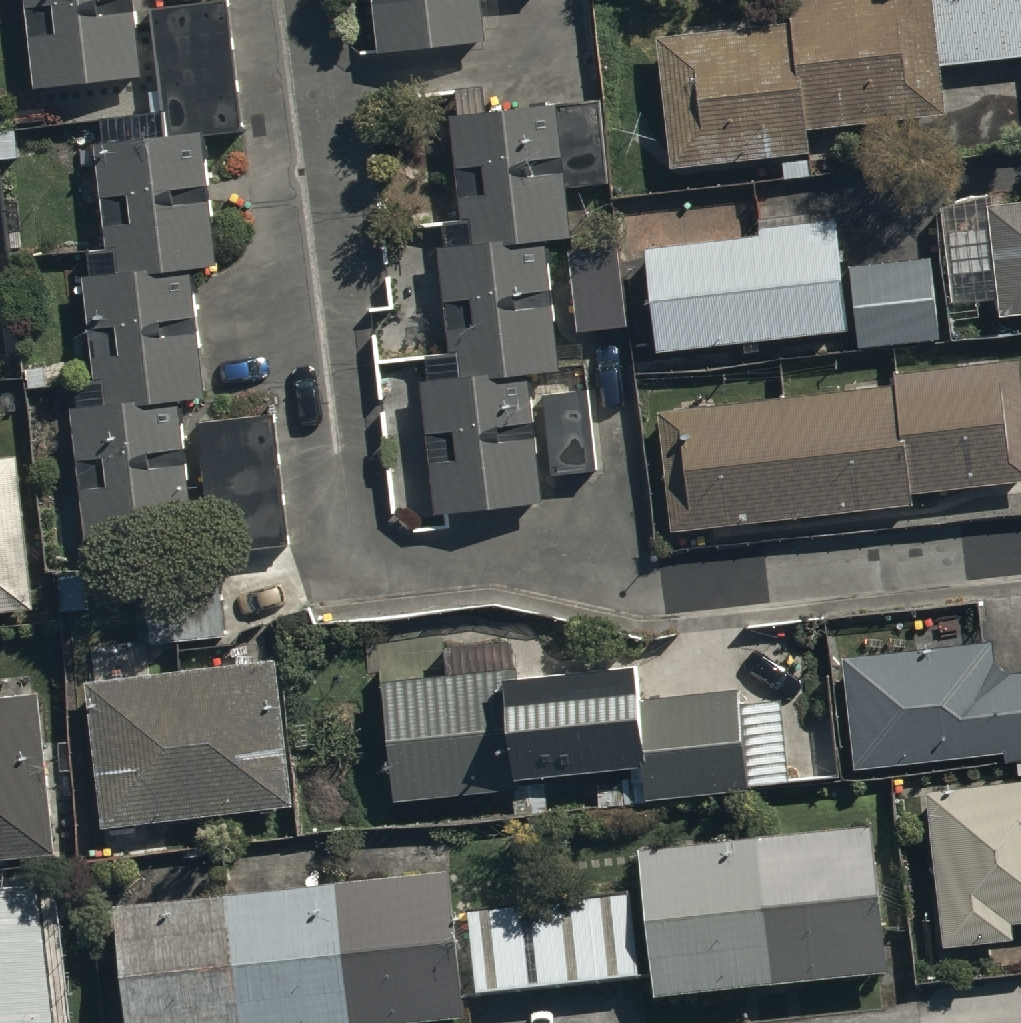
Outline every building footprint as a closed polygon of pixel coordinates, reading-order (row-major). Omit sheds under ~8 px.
[(40,98),(147,86),(137,0),(29,0),(40,98)] [(189,258),(216,255),(201,128),(242,123),(227,0),(151,0),(165,125),(95,133),(110,262),(82,265),(97,396),(70,399),(86,532),(193,520),(178,389),(204,386),(189,258)] [(383,63),(490,51),(484,0),(377,0),(383,63)] [(790,12),(655,27),(670,159),(809,144),(806,122),(944,107),(939,56),(1020,47),(1020,0),(789,0),(790,12)] [(420,372),(435,506),(540,494),(526,364),(559,361),(545,229),(570,226),(555,95),(447,107),(461,235),(436,238),(451,368),(420,372)] [(986,196),(999,309),(1020,306),(1020,192),(986,196)] [(644,240),(656,342),(846,319),(833,217),(644,240)] [(623,238),(573,242),(580,327),(630,323),(623,238)] [(849,259),(858,341),(939,332),(930,250),(849,259)] [(894,376),(658,401),(671,523),(912,498),(911,485),(1020,473),(1020,366),(1019,351),(893,364),(894,376)] [(287,535),(272,406),(197,414),(212,543),(287,535)] [(33,599),(17,448),(0,449),(0,603),(33,599)] [(228,635),(224,581),(148,586),(152,640),(228,635)] [(840,651),(853,762),(1020,743),(1020,663),(995,666),(991,634),(840,651)] [(734,681),(639,692),(633,644),(381,675),(395,791),(642,761),(646,793),(746,781),(734,681)] [(90,700),(101,832),(304,816),(292,683),(90,700)] [(55,854),(41,720),(0,724),(0,860),(55,854)] [(927,783),(945,941),(1015,933),(1013,915),(1020,914),(1020,772),(927,783)] [(874,824),(761,835),(777,981),(890,968),(874,824)] [(641,848),(657,993),(777,981),(761,835),(641,848)] [(337,881),(352,1022),(385,1022),(468,1014),(452,868),(337,881)] [(243,1022),(352,1022),(337,881),(230,892),(243,1022)] [(631,890),(469,909),(479,992),(641,973),(631,890)] [(129,1022),(243,1022),(230,892),(117,904),(129,1022)] [(52,921),(0,925),(0,1022),(61,1022),(52,921)]
